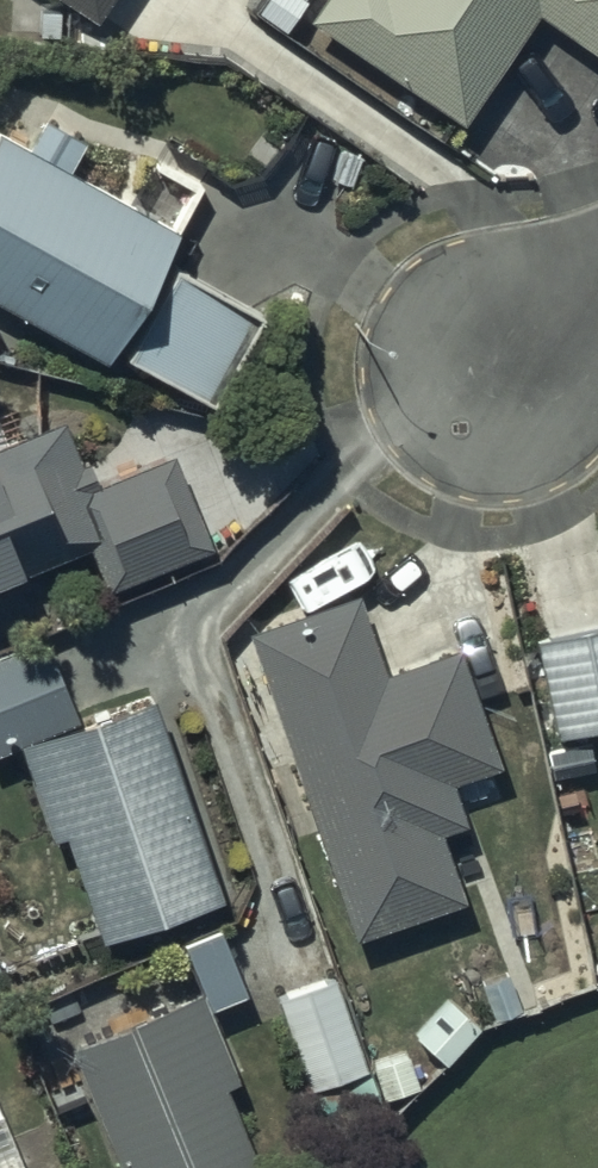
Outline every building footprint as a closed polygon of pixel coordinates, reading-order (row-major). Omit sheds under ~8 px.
[(98,21),(112,0),(65,0),(98,21)] [(312,20),(466,120),(536,13),(597,53),(597,0),(325,0),(312,20)] [(110,365),(181,232),(68,172),(84,143),(44,121),(29,150),(0,135),(0,306),(110,365)] [(262,318),(176,270),(127,358),(213,406),(262,318)] [(85,546),(105,592),(212,546),(172,453),(95,486),(65,415),(0,443),(0,583),(85,546)] [(360,595),(248,633),(354,941),(462,904),(437,831),(463,823),(450,784),(497,768),(457,650),(387,674),(360,595)] [(537,643),(557,739),(597,731),(597,630),(537,643)] [(0,654),(0,751),(75,720),(41,637),(0,654)] [(221,902),(151,699),(20,749),(52,841),(65,836),(102,943),(221,902)] [(385,1113),(337,974),(275,996),(309,1092),(315,1090),(329,1133),(385,1113)] [(73,1046),(121,1167),(251,1167),(207,1058),(219,1053),(197,997),(73,1046)] [(0,1115),(0,1167),(21,1167),(0,1115)]
